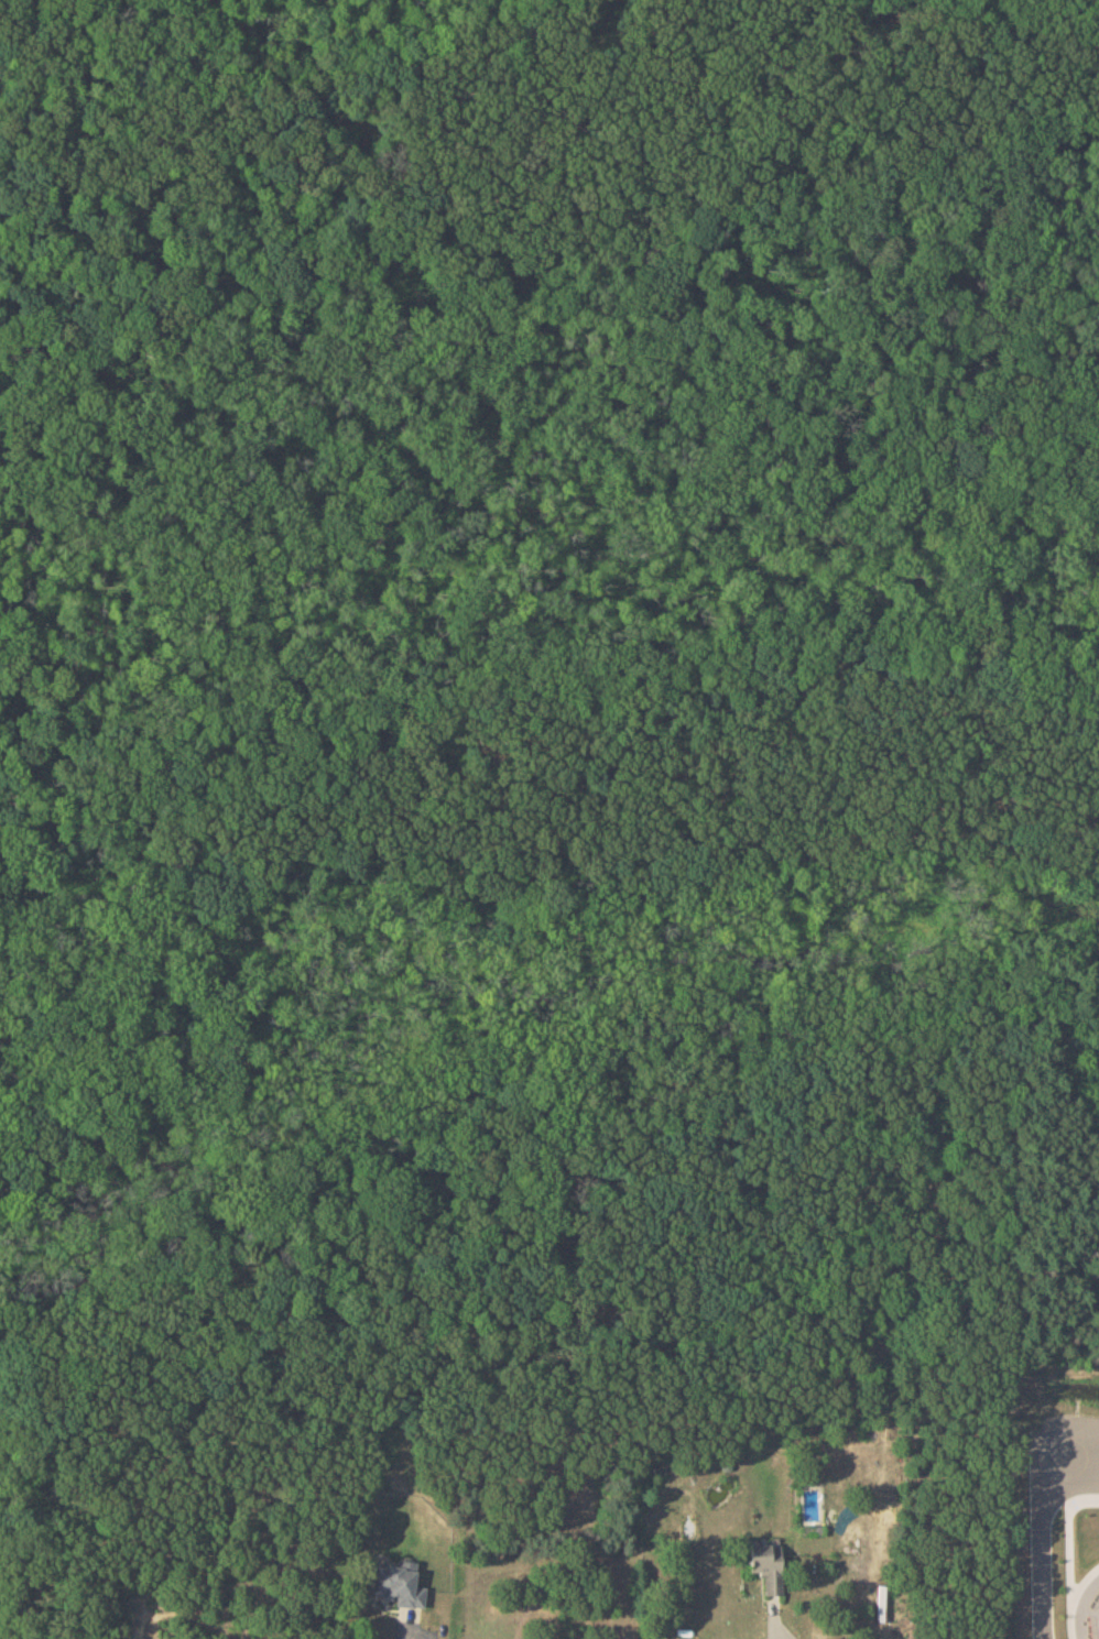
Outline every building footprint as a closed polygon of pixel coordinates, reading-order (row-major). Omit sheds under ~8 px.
[(749,1572),(762,1571),(762,1595),(781,1595),(780,1544),(749,1544),(749,1572)] [(415,1568),(373,1564),(370,1596),(393,1598),(392,1605),(423,1608),(425,1586),(413,1585),(415,1568)]
